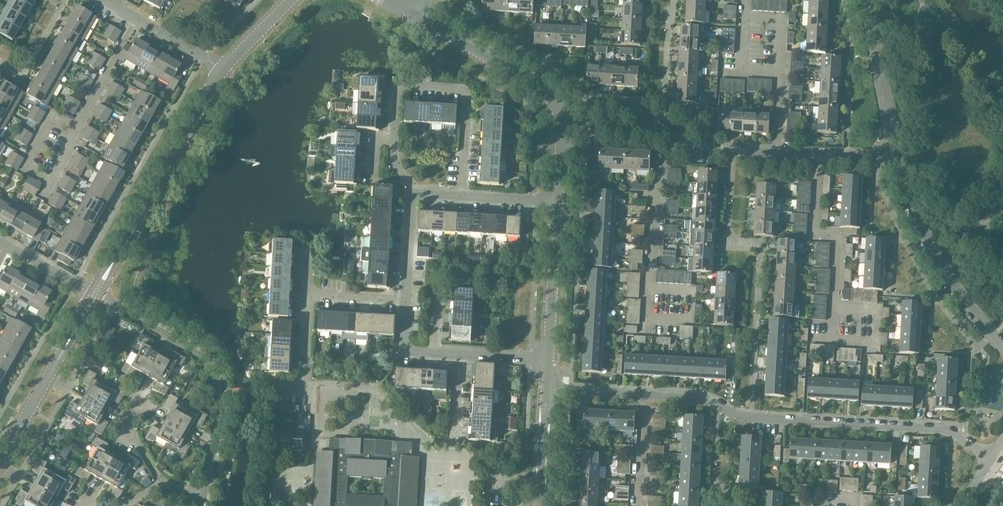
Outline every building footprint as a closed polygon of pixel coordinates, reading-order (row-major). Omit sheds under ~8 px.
[(17,0),(10,0),(5,8),(25,19),(28,12),(30,13),(33,9),(17,0)] [(33,9),(35,5),(33,4),(35,0),(17,0),(33,9)] [(159,10),(164,0),(142,0),(159,10)] [(495,12),(496,0),(482,0),(482,11),(495,12)] [(508,12),(508,0),(496,0),(495,12),(508,12)] [(520,13),(521,0),(508,0),(508,12),(520,13)] [(520,13),(533,14),(534,0),(521,0),(520,13)] [(706,11),(706,0),(687,0),(687,10),(706,11)] [(810,1),(809,14),(828,16),(829,2),(810,1)] [(71,14),(69,17),(90,29),(96,18),(77,7),(73,15),(71,14)] [(624,7),(623,19),(642,20),(643,8),(624,7)] [(5,8),(0,17),(0,19),(18,30),(20,31),(23,27),(21,26),(25,19),(5,8)] [(706,11),(687,10),(686,23),(705,24),(706,11)] [(809,14),(808,27),(827,28),(828,16),(809,14)] [(68,23),(64,29),(84,40),(90,29),(69,17),(66,22),(68,23)] [(0,19),(0,34),(12,41),(18,30),(0,19)] [(642,20),(623,19),(622,32),(641,33),(642,20)] [(103,37),(108,40),(115,29),(109,25),(103,37)] [(534,45),(548,46),(549,26),(536,26),(534,45)] [(561,27),(549,26),(548,46),(560,46),(561,27)] [(682,26),(681,39),(700,40),(701,27),(682,26)] [(574,28),(561,27),(560,46),(573,47),(574,28)] [(808,27),(808,40),(827,41),(827,28),(808,27)] [(574,28),(573,47),(586,48),(587,29),(574,28)] [(84,40),(64,29),(60,37),(58,35),(56,39),(77,51),(84,40)] [(115,29),(108,40),(114,43),(121,32),(115,29)] [(641,33),(622,32),(621,45),(640,46),(641,33)] [(77,51),(56,39),(54,44),(56,45),(52,51),(71,62),(77,51)] [(681,39),(680,52),(699,53),(700,40),(681,39)] [(125,60),(136,66),(147,47),(136,40),(130,51),(125,60)] [(827,41),(808,40),(807,53),(826,54),(827,41)] [(136,66),(147,72),(159,51),(155,49),(154,51),(147,47),(136,66)] [(118,59),(123,62),(125,60),(130,51),(124,48),(118,59)] [(71,62),(52,51),(48,59),(46,57),(44,61),(65,73),(71,62)] [(147,72),(158,78),(169,59),(162,55),(163,53),(159,51),(147,72)] [(698,65),(699,53),(680,52),(679,64),(698,65)] [(94,53),(90,59),(102,65),(105,59),(94,53)] [(822,57),(822,70),(841,71),(842,58),(822,57)] [(102,65),(90,59),(87,64),(99,71),(102,65)] [(169,59),(158,78),(169,84),(174,77),(180,66),(169,59)] [(65,73),(44,61),(41,65),(43,67),(39,73),(59,84),(65,73)] [(698,78),(698,66),(679,64),(679,77),(698,78)] [(587,85),(600,86),(601,66),(588,66),(587,85)] [(600,86),(612,86),(613,67),(601,66),(600,86)] [(612,86),(625,87),(626,68),(613,67),(612,86)] [(626,68),(625,87),(638,88),(639,69),(626,68)] [(822,70),(821,82),(840,83),(841,71),(822,70)] [(33,79),(31,83),(53,95),(59,84),(39,73),(35,80),(33,79)] [(81,75),(78,80),(89,87),(93,81),(81,75)] [(169,84),(167,87),(173,91),(180,80),(174,77),(169,84)] [(697,90),(698,78),(679,77),(678,89),(697,90)] [(133,83),(139,86),(142,81),(136,78),(133,83)] [(360,78),(359,91),(381,93),(382,79),(360,78)] [(89,87),(78,80),(75,86),(86,93),(89,87)] [(142,81),(139,86),(145,90),(148,84),(142,81)] [(17,105),(24,93),(4,82),(0,90),(0,95),(17,105)] [(820,95),(839,96),(840,83),(821,82),(820,95)] [(53,95),(31,83),(29,87),(31,88),(27,96),(46,106),(53,95)] [(113,83),(109,89),(121,95),(124,89),(113,83)] [(121,95),(109,89),(106,94),(118,101),(121,95)] [(696,104),(697,90),(678,89),(677,102),(696,104)] [(141,91),(134,103),(155,115),(157,111),(155,109),(160,102),(141,91)] [(359,103),(359,104),(381,105),(381,93),(359,91),(359,92),(354,92),(354,103),(359,103)] [(11,116),(17,105),(0,95),(0,110),(11,116)] [(820,95),(819,107),(838,109),(839,96),(820,95)] [(69,97),(65,102),(77,109),(80,103),(69,97)] [(405,123),(418,124),(419,102),(406,101),(405,123)] [(77,109),(65,102),(62,108),(74,115),(77,109)] [(418,124),(430,125),(432,103),(419,102),(418,124)] [(128,114),(147,125),(151,118),(153,119),(155,115),(134,103),(128,114)] [(432,103),(430,125),(443,125),(444,103),(432,103)] [(444,103),(443,125),(456,126),(457,104),(444,103)] [(359,104),(358,116),(380,118),(381,105),(359,104)] [(100,105),(97,111),(108,117),(112,111),(100,105)] [(34,106),(30,112),(42,119),(45,113),(34,106)] [(819,107),(819,120),(838,121),(838,109),(819,107)] [(482,108),(481,121),(503,122),(504,109),(482,108)] [(5,127),(11,116),(0,110),(0,124),(5,127)] [(108,117),(97,111),(94,116),(105,123),(108,117)] [(42,119),(30,112),(27,118),(39,125),(42,119)] [(731,132),(732,113),(719,112),(718,131),(731,132)] [(744,114),(732,113),(731,132),(743,133),(744,114)] [(147,125),(128,114),(121,125),(143,137),(145,133),(143,131),(147,125)] [(743,133),(756,133),(757,114),(744,114),(743,133)] [(757,114),(756,133),(769,134),(770,115),(757,114)] [(380,118),(358,116),(357,130),(379,131),(380,118)] [(819,120),(811,120),(812,120),(811,139),(818,139),(818,133),(837,134),(838,121),(819,120)] [(503,122),(481,121),(481,133),(503,135),(503,122)] [(143,137),(121,125),(115,135),(134,146),(138,139),(140,141),(143,137)] [(88,127),(84,132),(96,139),(99,133),(88,127)] [(21,128),(18,134),(29,141),(33,135),(21,128)] [(96,139),(84,132),(81,138),(93,145),(96,139)] [(338,132),(337,145),(359,147),(360,134),(338,132)] [(481,133),(480,146),(502,147),(503,135),(481,133)] [(29,141),(18,134),(14,140),(26,146),(29,141)] [(130,153),(134,146),(115,135),(109,146),(130,159),(132,154),(130,153)] [(337,145),(337,158),(359,159),(359,147),(337,145)] [(130,159),(109,146),(102,158),(122,169),(126,161),(128,163),(130,159)] [(480,146),(479,159),(501,160),(502,147),(480,146)] [(599,168),(612,169),(613,150),(600,149),(599,159),(599,168)] [(612,169),(625,170),(626,151),(613,150),(612,169)] [(625,170),(637,171),(638,152),(626,151),(625,170)] [(12,152),(9,158),(20,165),(23,159),(12,152)] [(638,152),(637,171),(650,171),(651,152),(638,152)] [(88,161),(77,154),(74,160),(85,166),(88,161)] [(20,165),(9,158),(5,164),(17,171),(20,165)] [(336,171),(358,172),(359,159),(337,158),(336,171)] [(500,172),(501,160),(479,159),(478,171),(500,172)] [(85,166),(74,160),(70,166),(82,172),(85,166)] [(104,162),(98,174),(119,186),(121,182),(119,181),(124,173),(104,162)] [(336,171),(330,170),(329,183),(357,185),(358,172),(336,171)] [(698,184),(717,185),(718,172),(699,170),(698,184)] [(478,171),(478,184),(500,186),(500,172),(478,171)] [(98,174),(92,185),(111,196),(115,189),(117,190),(119,186),(98,174)] [(64,176),(61,182),(72,188),(76,182),(64,176)] [(844,176),(843,190),(862,191),(863,178),(844,176)] [(23,190),(29,193),(35,181),(30,178),(23,190)] [(35,181),(29,193),(35,196),(41,185),(35,181)] [(72,188),(61,182),(58,188),(69,194),(72,188)] [(698,196),(717,197),(717,185),(698,184),(698,196)] [(757,184),(757,197),(776,199),(776,186),(757,184)] [(85,196),(107,208),(109,204),(107,203),(111,196),(92,185),(85,196)] [(374,186),(373,199),(395,200),(396,187),(374,186)] [(842,202),(861,203),(862,191),(843,190),(842,202)] [(597,191),(596,204),(615,205),(616,192),(597,191)] [(52,198),(63,205),(67,199),(55,193),(52,198)] [(10,200),(0,195),(0,218),(10,200)] [(104,212),(107,208),(85,196),(79,207),(99,217),(102,211),(104,212)] [(697,209),(716,210),(717,197),(698,196),(697,209)] [(757,197),(756,210),(775,211),(776,199),(757,197)] [(63,205),(52,198),(48,204),(60,211),(63,205)] [(395,213),(395,200),(373,199),(373,212),(395,213)] [(10,226),(21,207),(10,200),(0,218),(0,223),(2,224),(3,222),(10,226)] [(842,202),(842,215),(861,216),(861,203),(842,202)] [(615,218),(615,205),(596,204),(596,217),(615,218)] [(16,232),(20,234),(32,213),(21,207),(10,226),(17,230),(16,232)] [(98,218),(79,207),(73,218),(95,229),(97,226),(95,224),(98,218)] [(697,209),(696,221),(715,222),(716,210),(697,209)] [(432,233),(433,211),(420,210),(419,232),(432,233)] [(756,210),(755,223),(774,224),(775,211),(756,210)] [(432,233),(444,233),(446,211),(433,211),(432,233)] [(444,233),(457,234),(458,212),(446,211),(444,233)] [(394,226),(395,213),(373,212),(372,224),(394,226)] [(457,234),(469,235),(471,213),(458,212),(457,234)] [(32,213),(20,234),(24,236),(25,234),(32,238),(39,227),(43,219),(32,213)] [(469,235),(482,236),(482,235),(483,214),(471,213),(469,235)] [(483,214),(482,235),(494,236),(496,214),(483,213),(483,214)] [(508,215),(496,214),(495,236),(507,237),(508,215)] [(507,237),(520,238),(522,216),(508,215),(507,237)] [(861,216),(842,215),(841,228),(843,228),(857,229),(860,229),(861,216)] [(615,218),(596,217),(595,229),(614,231),(615,218)] [(45,224),(51,227),(54,221),(49,218),(45,224)] [(94,230),(73,218),(67,229),(86,239),(90,233),(92,234),(94,230)] [(696,221),(695,234),(714,235),(715,222),(696,221)] [(774,224),(755,223),(754,236),(773,237),(774,224)] [(372,224),(371,237),(393,238),(394,226),(372,224)] [(39,227),(32,238),(38,242),(45,230),(39,227)] [(67,229),(61,240),(82,252),(84,248),(82,246),(86,239),(67,229)] [(613,243),(614,231),(595,229),(594,242),(613,243)] [(695,234),(695,246),(714,248),(714,235),(695,234)] [(371,237),(370,249),(393,251),(393,238),(371,237)] [(867,238),(866,251),(885,253),(886,240),(867,238)] [(82,252),(61,240),(54,251),(60,254),(71,261),(73,262),(78,254),(80,256),(82,252)] [(797,254),(798,241),(778,240),(778,253),(797,254)] [(272,241),(271,254),(293,255),(294,242),(272,241)] [(593,255),(612,256),(613,243),(594,242),(593,255)] [(695,246),(694,259),(713,260),(714,248),(695,246)] [(393,251),(370,249),(370,262),(392,263),(393,251)] [(866,251),(865,264),(884,265),(885,253),(866,251)] [(778,253),(777,266),(796,267),(797,254),(778,253)] [(71,261),(60,254),(57,260),(68,266),(71,261)] [(271,254),(271,266),(293,268),(293,255),(271,254)] [(612,256),(593,255),(593,268),(612,269),(612,256)] [(713,260),(694,259),(693,272),(712,273),(713,260)] [(370,262),(369,275),(391,276),(392,263),(370,262)] [(865,264),(865,277),(884,278),(884,265),(865,264)] [(271,266),(270,279),(292,280),(293,268),(271,266)] [(777,266),(776,278),(795,280),(796,267),(777,266)] [(7,293),(18,274),(7,267),(1,279),(0,280),(0,289),(7,293)] [(588,271),(588,284),(607,285),(608,272),(588,271)] [(7,293),(18,299),(30,278),(26,276),(25,278),(18,274),(7,293)] [(717,274),(717,287),(736,288),(737,275),(717,274)] [(391,276),(369,275),(368,288),(390,289),(391,276)] [(884,278),(865,277),(864,290),(867,290),(873,290),(875,290),(878,291),(883,291),(884,278)] [(18,299),(29,305),(40,286),(33,282),(34,280),(30,278),(18,299)] [(776,278),(775,291),(794,292),(795,280),(776,278)] [(270,279),(269,292),(291,293),(292,280),(270,279)] [(588,284),(587,296),(606,297),(607,285),(588,284)] [(29,305),(40,312),(45,304),(51,293),(40,286),(29,305)] [(717,287),(716,299),(735,300),(736,288),(717,287)] [(452,289),(451,303),(473,304),(474,291),(452,289)] [(794,305),(794,292),(775,291),(775,304),(794,305)] [(269,292),(269,304),(290,305),(291,293),(269,292)] [(587,296),(586,309),(605,310),(606,297),(587,296)] [(734,313),(735,300),(716,299),(715,312),(734,313)] [(903,302),(902,315),(921,316),(922,303),(903,302)] [(473,304),(451,303),(451,315),(473,316),(473,304)] [(40,312),(38,314),(44,318),(50,307),(45,304),(40,312)] [(290,305),(269,304),(268,317),(290,318),(290,305)] [(793,318),(794,305),(775,304),(774,317),(793,318)] [(4,311),(9,314),(13,308),(7,305),(4,311)] [(13,308),(9,314),(15,317),(18,312),(13,308)] [(586,309),(586,321),(605,322),(605,310),(586,309)] [(318,332),(331,333),(332,311),(319,310),(318,332)] [(331,333),(344,333),(345,311),(332,311),(331,333)] [(345,311),(344,333),(343,339),(356,340),(357,312),(345,311)] [(356,340),(368,341),(369,335),(370,313),(357,312),(356,340)] [(733,326),(734,313),(715,312),(714,325),(733,326)] [(369,335),(381,336),(383,314),(370,313),(369,335)] [(383,314),(381,336),(395,336),(396,314),(383,314)] [(450,328),(472,329),(478,329),(479,317),(473,316),(451,315),(450,328)] [(921,316),(902,315),(901,328),(921,329),(921,316)] [(11,318),(5,330),(26,342),(28,338),(26,337),(30,329),(11,318)] [(770,319),(769,332),(788,334),(789,321),(770,319)] [(271,321),(271,335),(293,336),(293,323),(271,321)] [(605,322),(586,321),(585,334),(604,335),(605,322)] [(472,329),(450,328),(449,341),(471,342),(472,329)] [(901,328),(901,340),(920,341),(921,329),(901,328)] [(18,352),(22,345),(24,346),(26,342),(5,330),(0,338),(0,342),(18,352)] [(769,332),(768,345),(787,346),(788,334),(769,332)] [(143,345),(137,356),(153,365),(160,353),(150,348),(154,341),(142,334),(137,342),(143,345)] [(585,334),(584,346),(603,348),(604,335),(585,334)] [(271,335),(270,347),(292,348),(293,336),(271,335)] [(920,341),(901,340),(900,353),(919,354),(920,341)] [(13,364),(16,360),(14,359),(18,352),(0,342),(0,356),(13,364)] [(768,345),(768,358),(787,359),(787,346),(768,345)] [(584,346),(583,359),(602,360),(603,348),(584,346)] [(270,347),(269,360),(291,361),(292,348),(270,347)] [(160,353),(153,365),(169,374),(176,363),(181,367),(186,359),(173,352),(169,359),(160,353)] [(5,374),(9,367),(11,368),(13,364),(0,356),(0,371),(5,374)] [(137,371),(146,376),(153,365),(137,356),(130,366),(125,363),(120,371),(133,378),(137,371)] [(624,375),(638,375),(639,356),(626,356),(624,375)] [(651,357),(639,356),(638,375),(650,376),(651,357)] [(664,358),(651,357),(650,376),(663,377),(664,358)] [(675,378),(676,359),(664,358),(663,377),(675,378)] [(767,370),(786,371),(787,359),(768,358),(767,370)] [(602,360),(583,359),(583,372),(602,373),(602,360)] [(688,378),(689,359),(676,359),(675,378),(688,378)] [(688,378),(700,379),(702,360),(689,359),(688,378)] [(958,360),(939,359),(938,372),(957,373),(958,360)] [(291,361),(269,360),(268,373),(290,374),(291,361)] [(700,379),(713,380),(714,361),(702,360),(700,379)] [(714,361),(713,380),(726,381),(727,371),(727,362),(714,361)] [(473,364),(472,377),(494,379),(495,365),(473,364)] [(153,365),(146,376),(156,382),(152,389),(165,396),(169,388),(163,385),(169,374),(153,365)] [(395,389),(408,389),(410,367),(397,367),(395,389)] [(422,368),(410,367),(408,389),(421,390),(422,368)] [(421,390),(433,391),(435,369),(422,368),(421,390)] [(435,369),(433,391),(447,392),(448,370),(435,369)] [(767,370),(766,383),(785,384),(786,371),(767,370)] [(89,387),(83,397),(95,403),(104,387),(93,381),(97,375),(89,371),(82,383),(89,387)] [(938,372),(937,384),(956,385),(957,373),(938,372)] [(472,390),(494,391),(494,379),(472,377),(472,390)] [(807,398),(821,399),(822,380),(809,379),(807,398)] [(833,400),(834,381),(822,380),(821,399),(833,400)] [(847,382),(834,381),(833,400),(846,401),(847,382)] [(847,382),(846,401),(859,401),(860,382),(847,382)] [(766,383),(765,396),(784,397),(785,384),(766,383)] [(937,384),(937,397),(956,398),(956,385),(937,384)] [(104,387),(95,403),(106,410),(112,400),(119,404),(126,392),(118,387),(115,393),(104,387)] [(861,406),(875,407),(876,387),(863,387),(861,406)] [(875,407),(887,407),(888,388),(876,387),(875,407)] [(887,407),(900,408),(901,389),(888,388),(887,407)] [(901,389),(900,408),(913,409),(914,390),(901,389)] [(472,390),(471,402),(493,404),(494,391),(472,390)] [(170,411),(165,421),(176,427),(185,411),(175,405),(178,399),(170,395),(163,407),(170,411)] [(64,415),(82,425),(86,420),(95,403),(83,397),(78,406),(71,402),(64,415)] [(956,398),(937,397),(936,410),(955,411),(956,398)] [(470,415),(492,416),(499,417),(500,404),(493,404),(471,402),(470,415)] [(95,403),(86,420),(96,426),(93,431),(101,436),(108,423),(101,419),(106,410),(95,403)] [(583,429),(596,430),(597,411),(584,410),(584,420),(583,429)] [(176,427),(188,434),(193,424),(200,428),(207,416),(199,411),(196,417),(185,411),(176,427)] [(596,430),(609,431),(610,412),(597,411),(596,430)] [(609,431),(621,432),(622,413),(610,412),(609,431)] [(622,413),(621,432),(634,432),(636,413),(622,413)] [(491,429),(492,416),(470,415),(470,428),(491,429)] [(684,416),(684,429),(703,430),(703,417),(684,416)] [(156,438),(167,444),(176,427),(165,421),(159,430),(152,426),(145,439),(153,443),(156,438)] [(176,427),(167,444),(178,450),(174,455),(182,460),(189,447),(182,443),(188,434),(176,427)] [(470,428),(469,428),(469,441),(491,442),(491,429),(470,428)] [(684,429),(683,442),(702,443),(703,430),(684,429)] [(280,450),(291,451),(292,431),(281,431),(280,450)] [(292,431),(291,451),(303,451),(304,432),(292,431)] [(96,437),(91,445),(97,448),(91,459),(107,468),(113,457),(104,452),(108,444),(96,437)] [(742,437),(742,450),(761,451),(762,438),(742,437)] [(418,480),(416,473),(419,466),(417,458),(412,458),(412,452),(412,444),(393,442),(344,440),(330,439),(329,453),(319,453),(316,459),(318,468),(315,475),(317,482),(315,489),(316,496),(314,503),(314,505),(415,505),(414,501),(417,495),(415,487),(418,480)] [(802,459),(803,440),(790,439),(790,450),(789,459),(802,459)] [(802,459),(815,460),(816,441),(803,440),(802,459)] [(815,460),(827,461),(829,442),(816,441),(815,460)] [(702,443),(683,442),(682,454),(701,456),(702,443)] [(827,461),(840,462),(841,443),(829,442),(827,461)] [(853,462),(854,443),(841,443),(840,462),(853,462)] [(866,444),(854,443),(853,462),(865,463),(866,444)] [(865,463),(878,464),(879,445),(866,444),(865,463)] [(879,445),(878,464),(891,465),(891,456),(892,446),(879,445)] [(921,447),(920,460),(939,461),(940,448),(921,447)] [(742,450),(741,462),(760,463),(761,451),(742,450)] [(582,452),(581,465),(600,467),(601,453),(582,452)] [(682,454),(681,467),(701,468),(701,456),(682,454)] [(113,457),(107,468),(123,478),(129,467),(135,470),(140,462),(127,455),(123,462),(113,457)] [(39,476),(33,485),(45,492),(54,475),(43,469),(46,463),(39,459),(31,471),(39,476)] [(91,475),(100,480),(107,468),(91,459),(84,470),(79,467),(74,475),(87,482),(91,475)] [(920,460),(920,473),(939,474),(939,461),(920,460)] [(741,462),(740,475),(759,476),(760,463),(741,462)] [(581,465),(580,478),(599,479),(600,467),(581,465)] [(681,467),(681,480),(700,481),(701,468),(681,467)] [(107,468),(100,480),(110,485),(106,493),(118,500),(123,492),(117,489),(123,478),(107,468)] [(919,485),(938,487),(939,474),(920,473),(919,485)] [(54,475),(45,492),(56,498),(62,489),(69,493),(76,480),(68,476),(65,481),(54,475)] [(759,476),(740,475),(739,488),(758,489),(759,476)] [(580,478),(579,491),(598,492),(599,479),(580,478)] [(681,480),(680,492),(699,493),(700,481),(681,480)] [(32,505),(36,505),(45,492),(33,485),(28,494),(21,490),(13,503),(19,505),(22,505),(24,502),(32,505)] [(938,487),(919,485),(918,499),(937,500),(938,487)] [(579,491),(579,503),(598,504),(598,492),(579,491)] [(36,505),(52,505),(56,498),(45,492),(36,505)] [(680,492),(679,505),(698,505),(699,493),(680,492)] [(763,505),(771,505),(782,505),(783,493),(764,492),(763,505)] [(895,505),(914,505),(914,498),(895,497),(895,505)]
